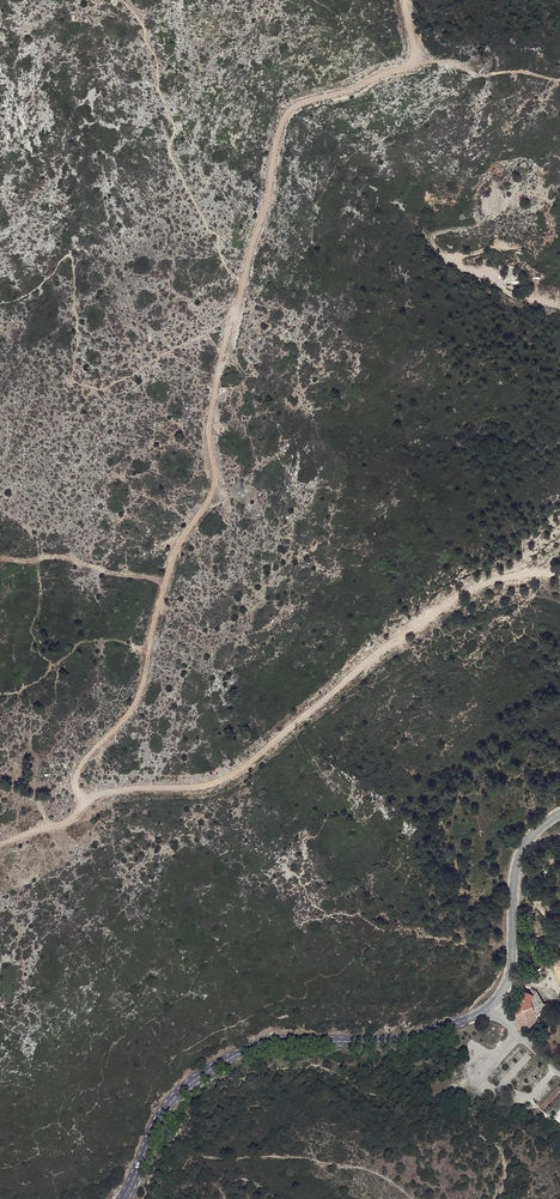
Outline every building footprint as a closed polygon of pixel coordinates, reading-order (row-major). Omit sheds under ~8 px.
[(532,1006),(540,1002),(536,991),(530,988),(529,992),(523,990),(513,1010),(519,1029),(533,1026),(535,1032),(541,1031),(537,1020),(535,1014),(532,1006)] [(541,1004),(540,1002),(532,1006),(535,1014),(548,1010),(546,1002),(541,1004)] [(469,1085),(467,1080),(451,1085),(452,1089),(469,1085)]
